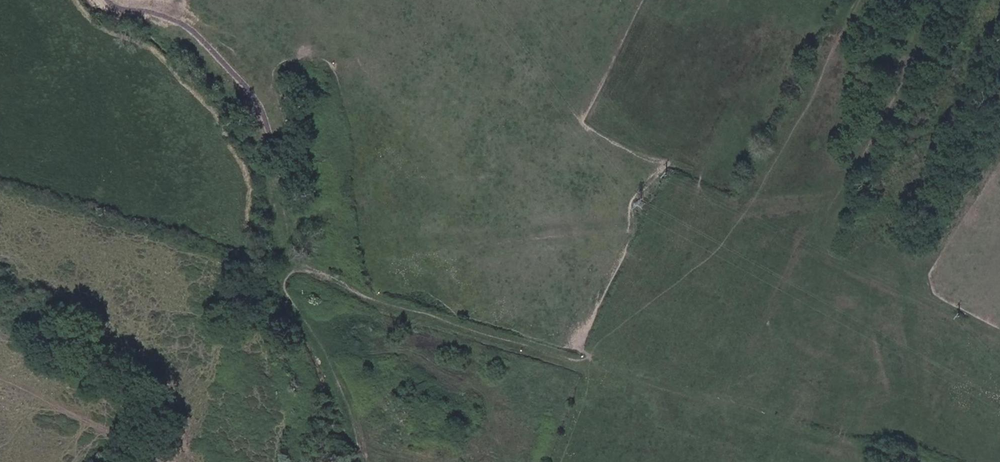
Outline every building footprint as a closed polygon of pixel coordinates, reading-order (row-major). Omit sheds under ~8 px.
[(646,204),(641,199),(636,205),(642,209),(646,204)]
